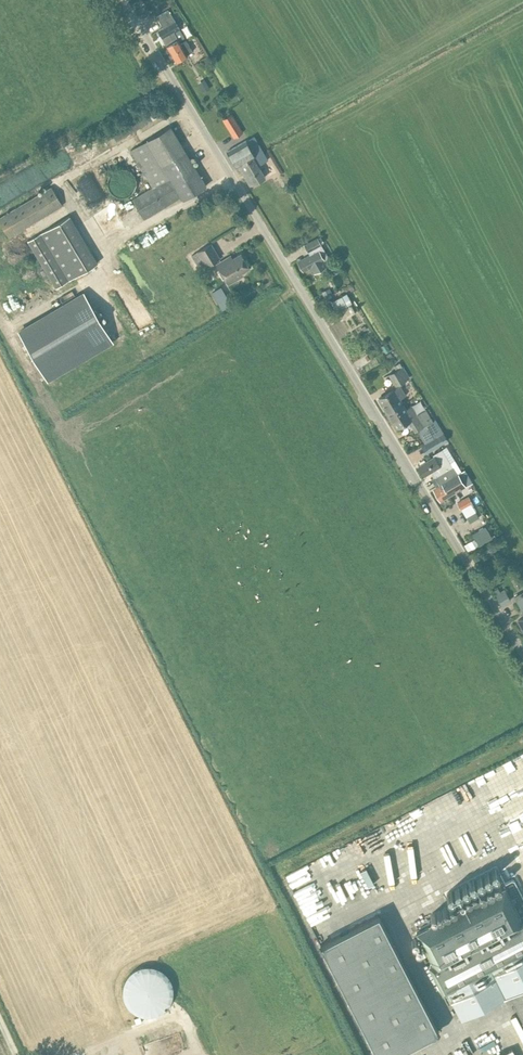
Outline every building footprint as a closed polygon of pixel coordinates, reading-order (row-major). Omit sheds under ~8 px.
[(156,15),(163,27),(158,30),(176,61),(187,54),(193,51),(186,40),(181,43),(174,32),(180,29),(175,21),(174,21),(167,9),(156,15)] [(205,79),(197,83),(203,92),(210,88),(205,79)] [(232,113),(222,119),(234,137),(242,132),(232,113)] [(170,126),(131,150),(154,188),(133,201),(145,220),(182,198),(183,199),(206,185),(170,126)] [(238,144),(227,151),(236,167),(238,166),(250,186),(259,180),(265,176),(258,165),(261,163),(263,167),(268,164),(261,153),(263,151),(254,135),(253,136),(249,128),(242,132),(234,137),(238,144)] [(23,172),(32,188),(67,168),(58,152),(23,172)] [(135,182),(134,178),(133,175),(132,172),(130,170),(128,169),(126,167),(123,166),(120,166),(116,166),(113,167),(110,168),(108,170),(106,172),(104,175),(103,177),(103,181),(103,184),(103,187),(105,190),(107,192),(109,195),(112,196),(114,197),(118,198),(121,198),(124,197),(127,195),(129,194),(132,191),(133,188),(134,186),(135,182)] [(116,225),(94,175),(79,181),(101,231),(116,225)] [(0,218),(0,224),(9,237),(63,205),(51,186),(0,218)] [(56,287),(68,280),(98,262),(70,215),(28,241),(56,287)] [(317,237),(303,245),(307,251),(320,243),(317,237)] [(219,257),(211,243),(192,255),(200,268),(204,265),(204,266),(219,257)] [(314,273),(326,265),(323,260),(324,260),(318,249),(307,255),(297,261),(303,271),(311,267),(314,273)] [(241,253),(227,261),(225,258),(215,265),(227,285),(238,278),(236,275),(249,267),(241,253)] [(85,293),(19,332),(47,379),(112,340),(85,293)] [(217,303),(225,307),(230,297),(222,293),(217,303)] [(386,343),(381,346),(386,353),(390,350),(386,343)] [(396,385),(408,378),(409,378),(402,366),(389,374),(396,385)] [(388,413),(403,404),(399,398),(405,395),(400,385),(379,398),(388,413)] [(419,428),(425,425),(432,420),(425,409),(417,414),(412,407),(406,410),(403,404),(388,413),(397,427),(409,420),(415,430),(419,428)] [(441,434),(433,420),(432,420),(425,425),(419,428),(422,435),(427,442),(441,434)] [(426,443),(430,451),(444,442),(440,435),(427,442),(426,443)] [(424,475),(431,470),(439,484),(442,482),(457,473),(442,448),(435,453),(436,455),(418,465),(424,475)] [(440,500),(450,495),(464,486),(457,473),(442,482),(444,486),(435,491),(440,500)] [(461,508),(472,502),(468,496),(457,503),(461,508)] [(476,512),(466,517),(470,523),(479,517),(476,512)] [(475,538),(468,542),(471,549),(479,544),(475,538)] [(494,544),(478,553),(482,559),(497,550),(494,544)] [(504,589),(495,594),(501,605),(510,599),(504,589)] [(515,597),(522,611),(522,592),(515,597)] [(464,781),(468,788),(477,784),(479,787),(488,787),(491,793),(491,800),(494,808),(508,807),(507,808),(515,807),(515,802),(522,802),(522,796),(522,754),(464,781)] [(366,837),(288,870),(297,891),(375,858),(366,837)] [(397,846),(390,849),(401,877),(409,874),(397,846)] [(520,918),(504,887),(495,892),(417,932),(433,964),(428,966),(442,993),(447,991),(462,1020),(510,995),(522,1020),(522,916),(520,918)] [(438,1031),(378,915),(320,944),(377,1054),(393,1054),(438,1031)] [(164,972),(161,970),(158,968),(155,967),(151,966),(147,966),(144,966),(140,967),(137,968),(133,970),(131,973),(128,976),(126,979),(125,982),(123,986),(123,989),(123,993),(124,997),(125,1000),(126,1003),(128,1006),(131,1009),(134,1011),(136,1013),(139,1014),(142,1015),(146,1016),(150,1016),(153,1015),(157,1014),(160,1013),(163,1011),(166,1008),(168,1005),(170,1002),(172,999),(173,995),(173,991),(173,988),(172,984),(171,981),(169,977),(167,974),(164,972)] [(519,1014),(512,1017),(522,1042),(522,1024),(519,1014)] [(140,1016),(134,1018),(136,1024),(143,1022),(140,1016)]
